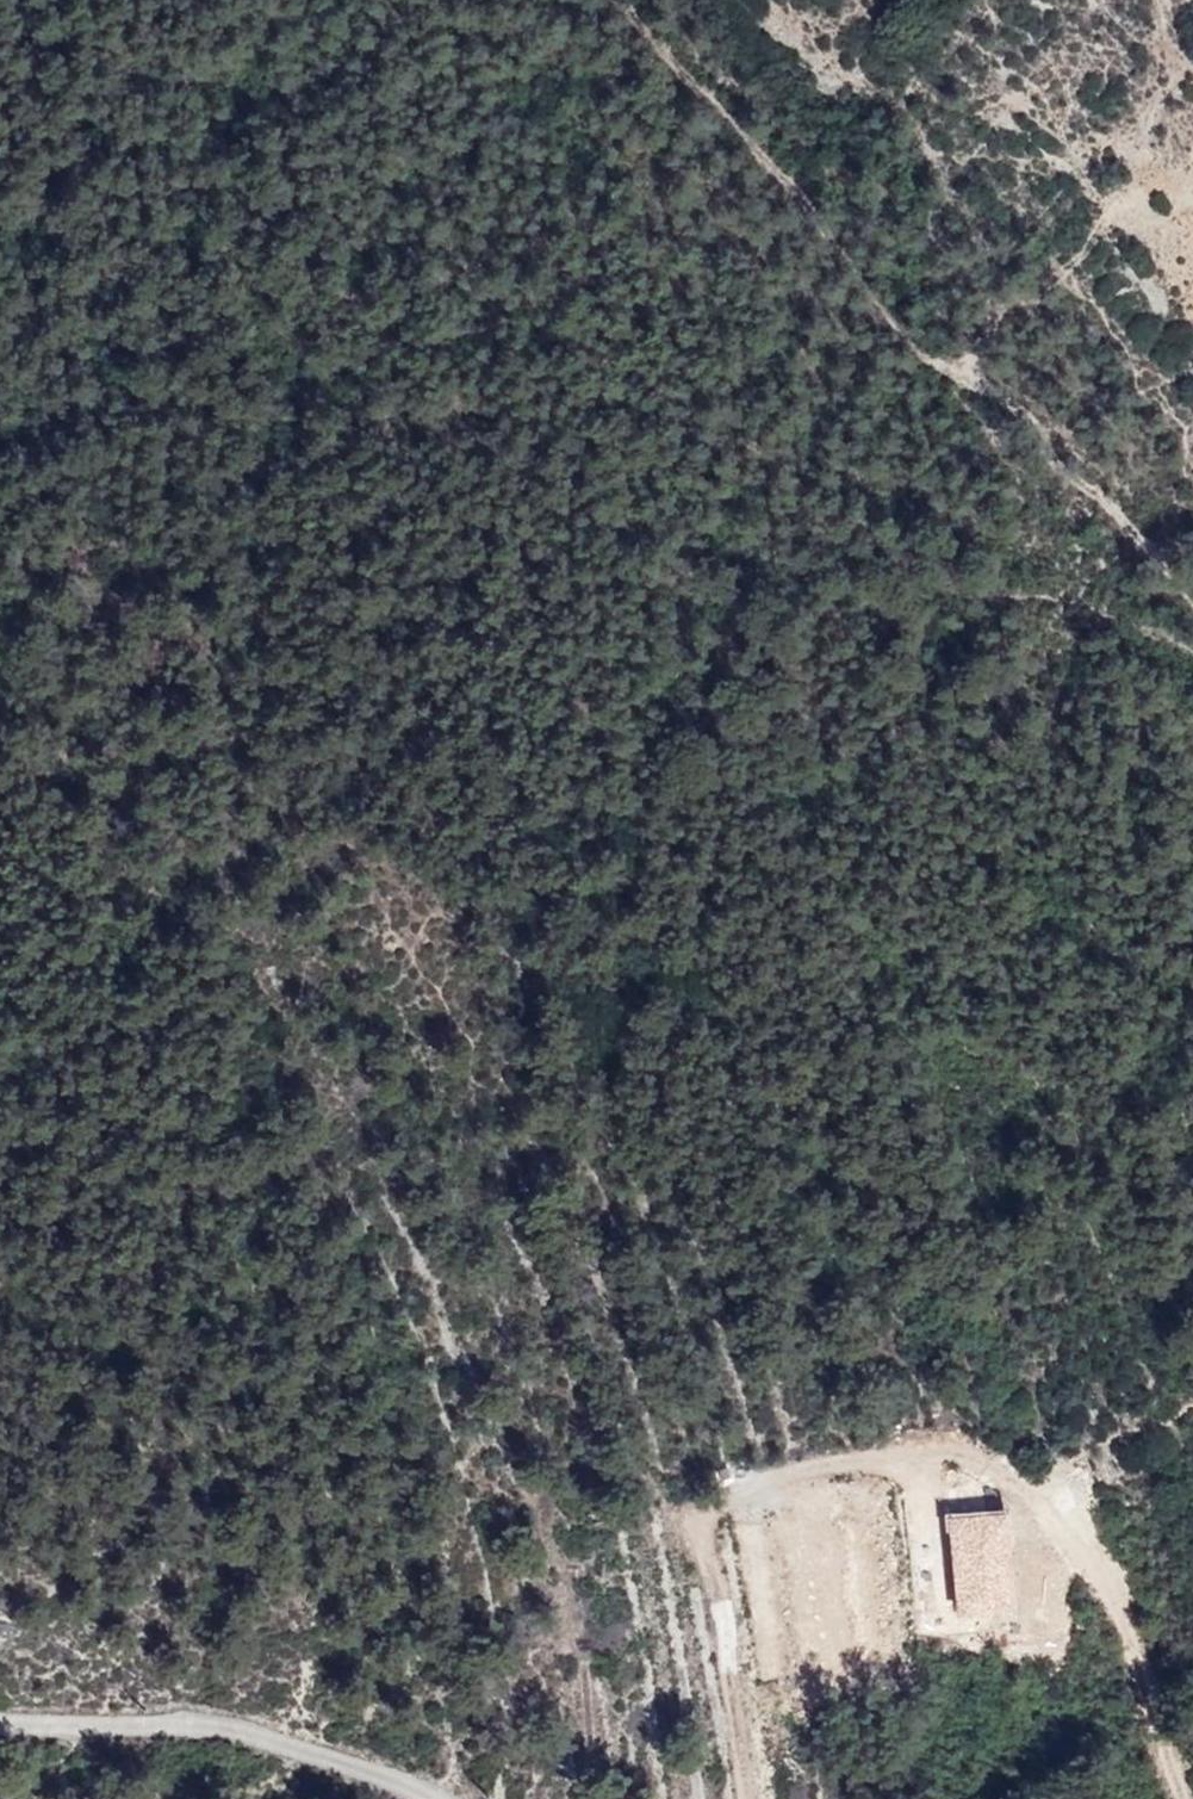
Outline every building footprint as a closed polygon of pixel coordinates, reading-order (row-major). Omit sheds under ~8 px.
[(1045,1499),(1010,1499),(1013,1559),(1064,1560),(1061,1499),(1045,1499)]
